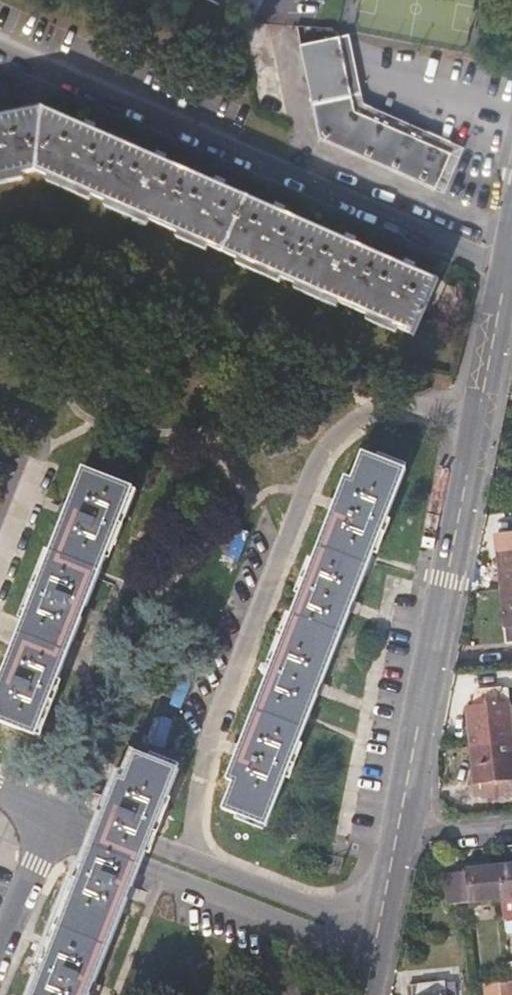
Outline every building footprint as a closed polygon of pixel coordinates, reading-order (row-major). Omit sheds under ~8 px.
[(322,140),(437,188),(452,152),(432,143),(404,131),(356,110),(341,35),(302,43),(322,140)] [(415,335),(440,280),(45,108),(0,117),(0,179),(39,171),(415,335)] [(418,389),(420,382),(397,378),(396,385),(418,389)] [(267,824),(370,561),(373,554),(406,470),(364,453),(353,479),(347,478),(229,778),(236,781),(225,808),(267,824)] [(86,469),(0,686),(0,720),(36,735),(134,489),(86,469)] [(503,589),(511,588),(511,534),(509,534),(510,550),(500,551),(503,589)] [(503,589),(508,641),(511,641),(511,588),(503,589)] [(471,746),(511,741),(511,734),(506,675),(477,677),(479,706),(468,707),(471,746)] [(471,746),(474,782),(486,781),(488,795),(511,793),(511,741),(471,746)] [(141,865),(150,842),(179,769),(137,753),(127,779),(120,778),(103,822),(93,846),(34,994),(90,994),(141,865)] [(511,909),(511,866),(497,867),(500,898),(502,910),(511,909)] [(449,902),(500,898),(497,867),(468,870),(468,872),(447,875),(449,902)] [(454,982),(420,985),(421,994),(455,994),(454,982)] [(420,985),(409,986),(410,994),(421,994),(420,985)]
